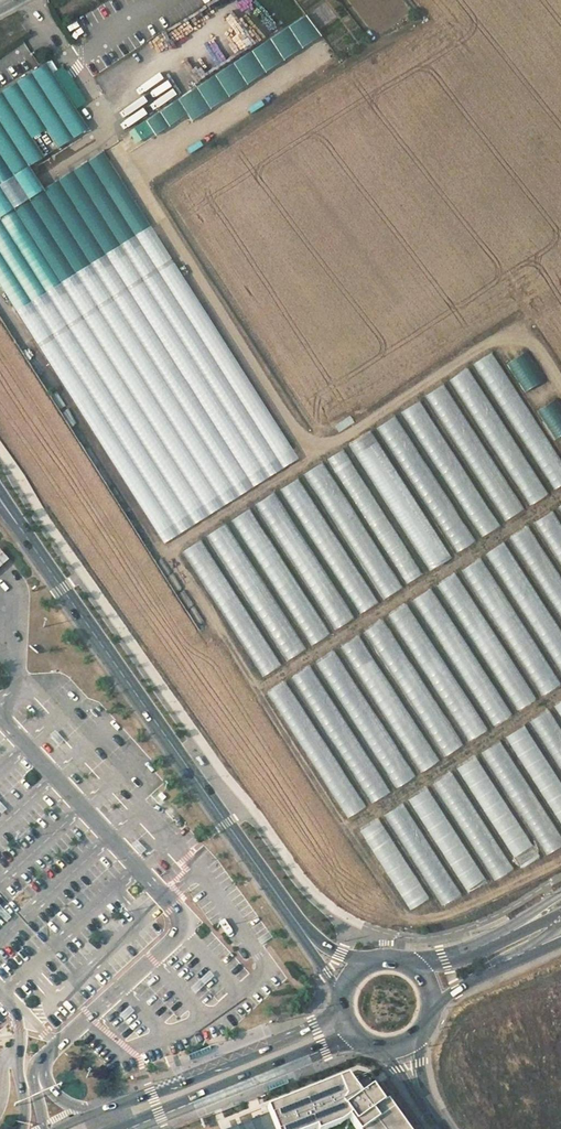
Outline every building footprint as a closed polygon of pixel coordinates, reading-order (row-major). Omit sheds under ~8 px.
[(306,18),(277,36),(301,75),(330,58),(306,18)] [(200,84),(217,69),(205,54),(188,69),(200,84)] [(0,93),(0,185),(44,157),(33,137),(46,129),(59,147),(87,129),(45,65),(0,93)] [(160,112),(150,118),(157,130),(167,125),(160,112)] [(135,142),(153,135),(148,122),(130,129),(135,142)] [(0,216),(0,284),(165,544),(299,459),(104,151),(0,216)] [(473,364),(554,490),(560,485),(560,459),(492,353),(473,364)] [(468,368),(449,380),(530,506),(549,494),(468,368)] [(443,383),(425,396),(505,521),(523,509),(443,383)] [(533,398),(544,390),(540,385),(529,393),(533,398)] [(419,400),(401,412),(481,538),(500,525),(419,400)] [(394,416),(376,428),(457,552),(475,540),(394,416)] [(371,431),(349,444),(429,570),(451,556),(371,431)] [(343,449),(327,459),(406,584),(423,573),(343,449)] [(322,462),(303,474),(384,599),(402,587),(322,462)] [(297,477),(279,490),(360,614),(378,602),(297,477)] [(273,492),(255,504),(335,630),(354,617),(273,492)] [(249,508),(231,520),(311,645),(330,633),(249,508)] [(533,523),(560,566),(560,523),(553,510),(533,523)] [(225,523),(206,536),(287,662),(306,648),(225,523)] [(508,539),(560,620),(560,577),(528,526),(508,539)] [(200,539),(182,551),(262,677),(282,664),(200,539)] [(485,554),(560,673),(560,629),(504,541),(485,554)] [(8,560),(0,551),(0,568),(8,560)] [(461,571),(542,696),(560,683),(560,682),(480,558),(461,571)] [(457,572),(437,585),(517,711),(537,698),(457,572)] [(431,588),(412,600),(493,726),(512,713),(431,588)] [(407,603),(387,616),(469,741),(488,729),(407,603)] [(382,619),(363,633),(445,757),(464,744),(382,619)] [(358,635),(339,648),(420,773),(440,760),(358,635)] [(334,651),(315,664),(397,788),(416,775),(334,651)] [(309,666),(290,679),(371,803),(391,791),(309,666)] [(285,682),(265,695),(347,819),(367,806),(285,682)] [(530,721),(560,770),(560,728),(549,709),(530,721)] [(505,737),(560,823),(560,783),(524,725),(505,737)] [(481,753),(547,855),(560,846),(560,836),(500,741),(481,753)] [(475,757),(457,768),(521,869),(540,856),(475,757)] [(452,772),(432,784),(494,881),(513,868),(452,772)] [(427,787),(408,800),(468,892),(487,880),(427,787)] [(403,803),(384,815),(442,906),(461,894),(403,803)] [(379,818),(360,831),(411,910),(429,897),(379,818)] [(190,1061),(210,1052),(209,1048),(188,1056),(190,1061)] [(347,1077),(267,1109),(269,1113),(229,1128),(315,1128),(316,1128),(328,1128),(341,1124),(348,1119),(356,1128),(406,1128),(369,1074),(350,1081),(347,1077)] [(267,1093),(288,1084),(286,1080),(266,1088),(267,1093)]
